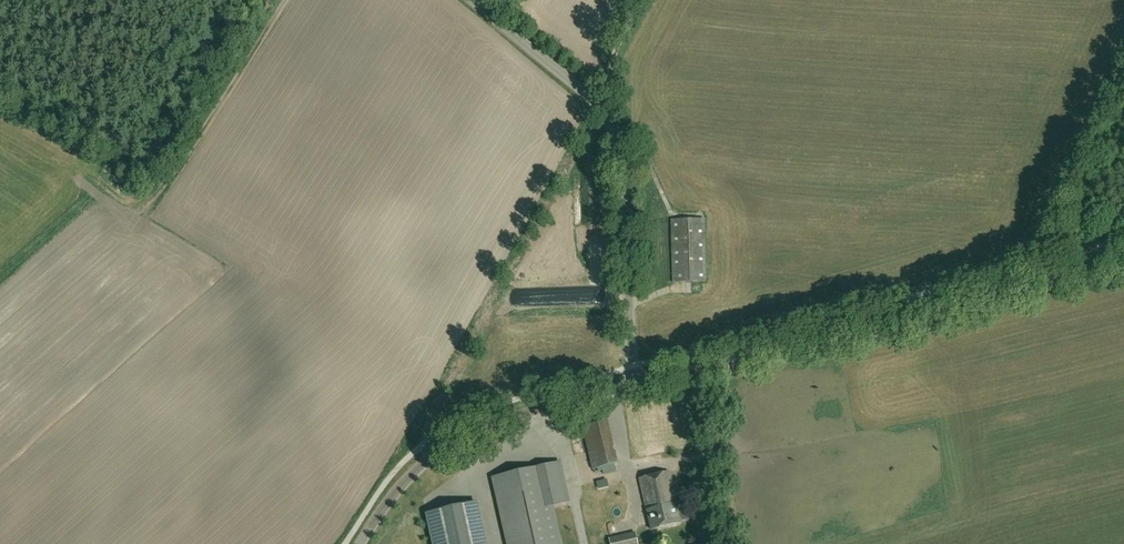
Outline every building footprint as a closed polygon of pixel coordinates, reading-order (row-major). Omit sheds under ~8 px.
[(707,281),(706,219),(672,220),(674,282),(707,281)] [(609,421),(583,426),(593,469),(602,467),(604,474),(617,471),(616,464),(618,463),(609,421)] [(494,477),(509,543),(561,543),(552,505),(569,501),(560,461),(494,477)] [(681,524),(669,472),(641,479),(652,531),(681,524)] [(434,543),(486,543),(476,502),(427,514),(434,543)] [(610,538),(611,543),(639,543),(636,532),(610,538)]
